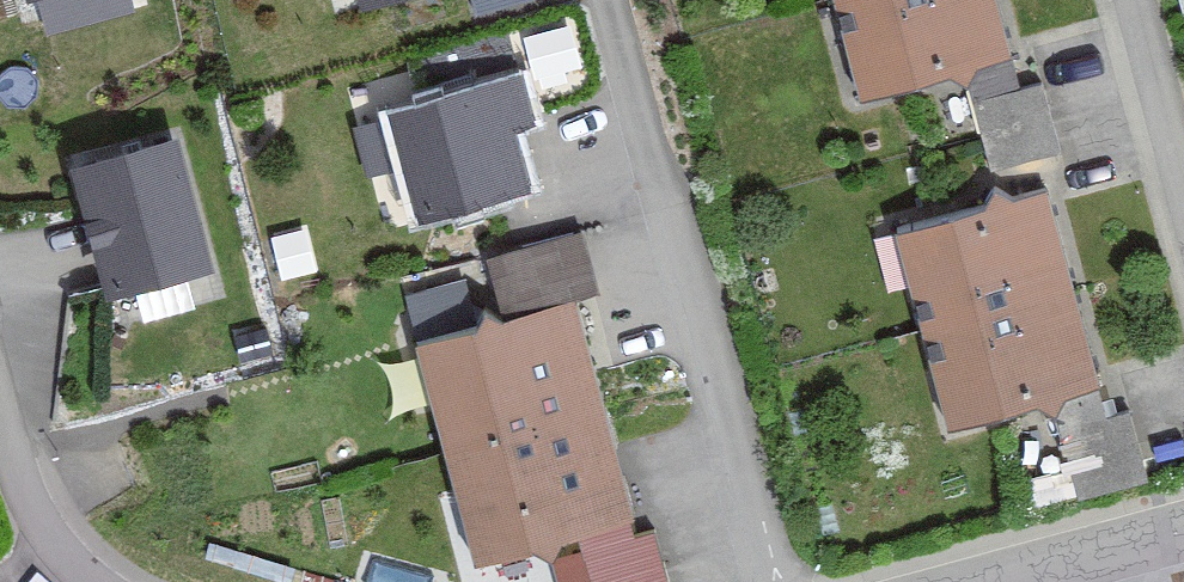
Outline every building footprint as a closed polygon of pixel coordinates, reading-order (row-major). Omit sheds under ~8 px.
[(383,0),(350,0),(352,8),(383,0)] [(462,13),(512,0),(458,0),(462,13)] [(983,0),(827,0),(854,101),(999,62),(983,0)] [(529,41),(537,64),(563,55),(555,32),(529,41)] [(379,113),(409,218),(519,186),(501,125),(522,119),(509,75),(379,113)] [(1047,154),(1032,87),(961,104),(977,170),(1047,154)] [(200,265),(165,138),(59,166),(94,294),(200,265)] [(1095,382),(1042,191),(888,233),(941,424),(1095,382)] [(407,344),(462,556),(620,515),(565,302),(586,296),(570,234),(477,258),(494,322),(407,344)] [(1137,480),(1121,414),(1051,430),(1067,497),(1137,480)] [(647,532),(543,561),(550,581),(661,581),(647,532)]
